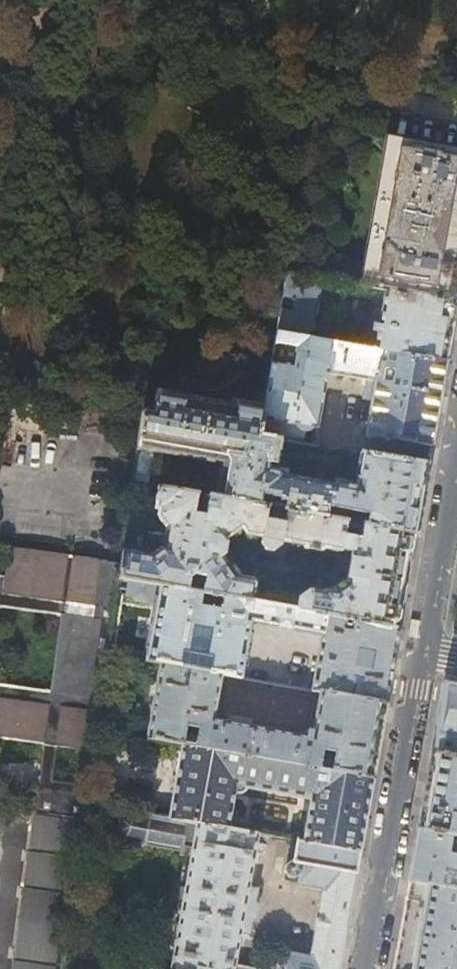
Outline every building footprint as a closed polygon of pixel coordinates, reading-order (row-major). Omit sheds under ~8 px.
[(385,291),(449,302),(456,256),(456,150),(388,137),(385,152),(362,287),(385,291)] [(287,274),(277,334),(311,340),(322,280),(287,274)] [(449,302),(385,291),(378,328),(372,327),(371,333),(377,335),(374,350),(446,361),(451,335),(456,303),(449,302)] [(311,340),(277,334),(263,408),(258,437),(313,447),(327,373),(376,382),(367,436),(401,442),(398,461),(428,465),(430,454),(438,407),(440,396),(446,361),(374,350),(311,340)] [(415,535),(421,501),(428,465),(398,461),(313,447),(258,437),(263,408),(230,402),(229,407),(185,399),(186,398),(154,393),(150,413),(142,412),(136,450),(144,451),(220,464),(214,499),(258,507),(260,495),(284,499),(282,511),(284,511),(325,519),(327,507),(367,515),(365,526),(415,535)] [(189,576),(194,573),(204,575),(201,592),(399,629),(407,581),(415,535),(365,526),(361,525),(358,539),(343,536),(345,522),(325,519),(284,511),(282,524),(263,520),(265,508),(258,507),(214,499),(209,497),(207,510),(204,510),(200,512),(199,516),(193,514),(196,495),(157,488),(153,510),(157,511),(156,516),(164,529),(169,530),(165,549),(161,548),(150,557),(122,551),(120,562),(119,576),(128,578),(187,589),(189,576)] [(109,655),(119,576),(120,562),(107,560),(107,558),(10,542),(4,572),(0,571),(0,735),(45,741),(14,962),(65,968),(67,955),(88,802),(109,655)] [(201,592),(187,589),(128,578),(125,596),(131,597),(131,599),(149,602),(149,600),(155,601),(144,661),(160,664),(221,674),(240,678),(251,623),(321,636),(312,690),(320,692),(385,703),(392,668),(399,629),(201,592)] [(160,664),(150,723),(147,738),(182,745),(372,778),(379,741),(385,703),(320,692),(312,733),(306,732),(305,738),(212,721),(221,674),(160,664)] [(431,753),(456,757),(456,684),(444,682),(438,716),(431,753)] [(372,778),(182,745),(169,817),(187,820),(229,828),(236,785),(312,798),(304,841),(359,851),(365,818),(372,778)] [(431,753),(425,789),(418,829),(456,836),(456,757),(431,753)] [(8,822),(10,803),(0,801),(0,820),(8,822)] [(182,847),(187,820),(169,817),(127,809),(115,818),(113,830),(120,839),(139,843),(137,844),(138,846),(140,844),(179,851),(178,854),(181,854),(182,847)] [(187,820),(182,847),(192,848),(171,968),(338,968),(345,928),(359,851),(304,841),(299,840),(296,860),(293,859),(287,862),(286,868),(290,873),(296,874),(301,870),(299,882),(324,887),(312,955),(287,950),(285,960),(282,956),(277,955),(273,958),(272,964),(275,968),(235,961),(257,833),(229,828),(187,820)] [(456,887),(456,836),(418,829),(409,879),(456,887)] [(409,879),(408,881),(394,962),(393,968),(456,968),(456,887),(409,879)]
